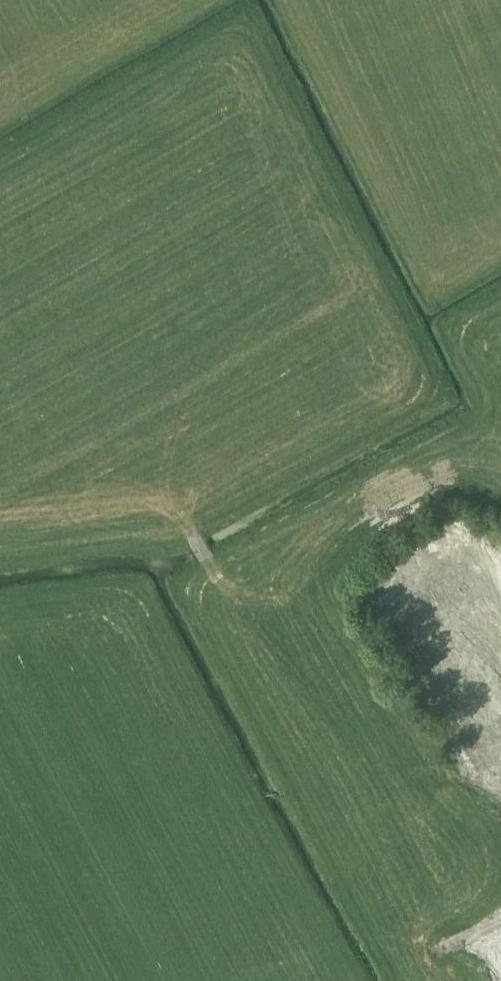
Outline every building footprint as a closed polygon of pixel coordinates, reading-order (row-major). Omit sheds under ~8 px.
[(500,694),(500,618),(496,609),(465,625),(500,694)]
